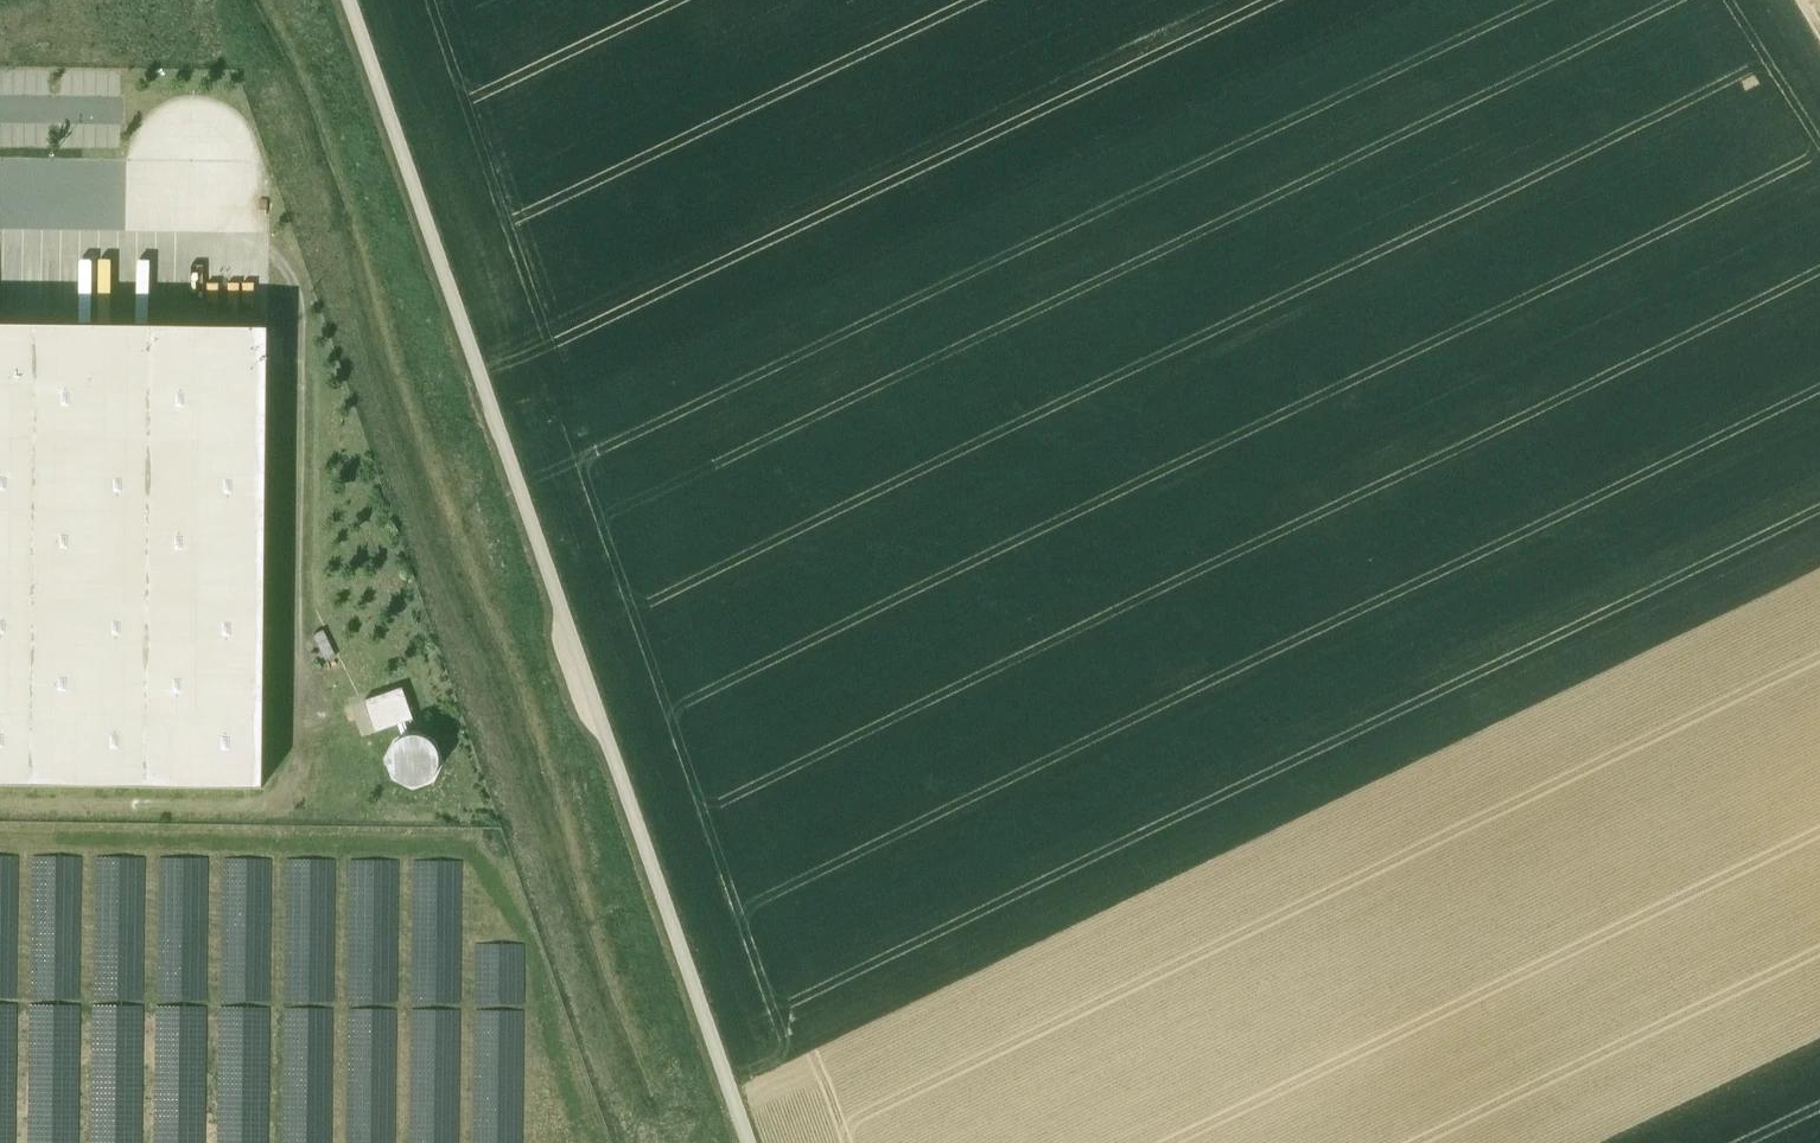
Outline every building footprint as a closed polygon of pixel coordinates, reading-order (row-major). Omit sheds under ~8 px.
[(59,147),(124,147),(124,69),(51,69),(51,94),(69,94),(69,121),(59,121),(59,147)] [(1,229),(2,308),(9,308),(9,281),(64,280),(64,252),(49,252),(49,228),(1,229)] [(232,284),(234,300),(255,297),(253,281),(232,284)] [(0,325),(0,785),(263,788),(268,329),(0,325)] [(351,704),(363,733),(413,714),(402,685),(351,704)] [(427,731),(391,742),(403,781),(440,770),(427,731)] [(200,1013),(199,1041),(259,1042),(260,1013),(200,1013)]
